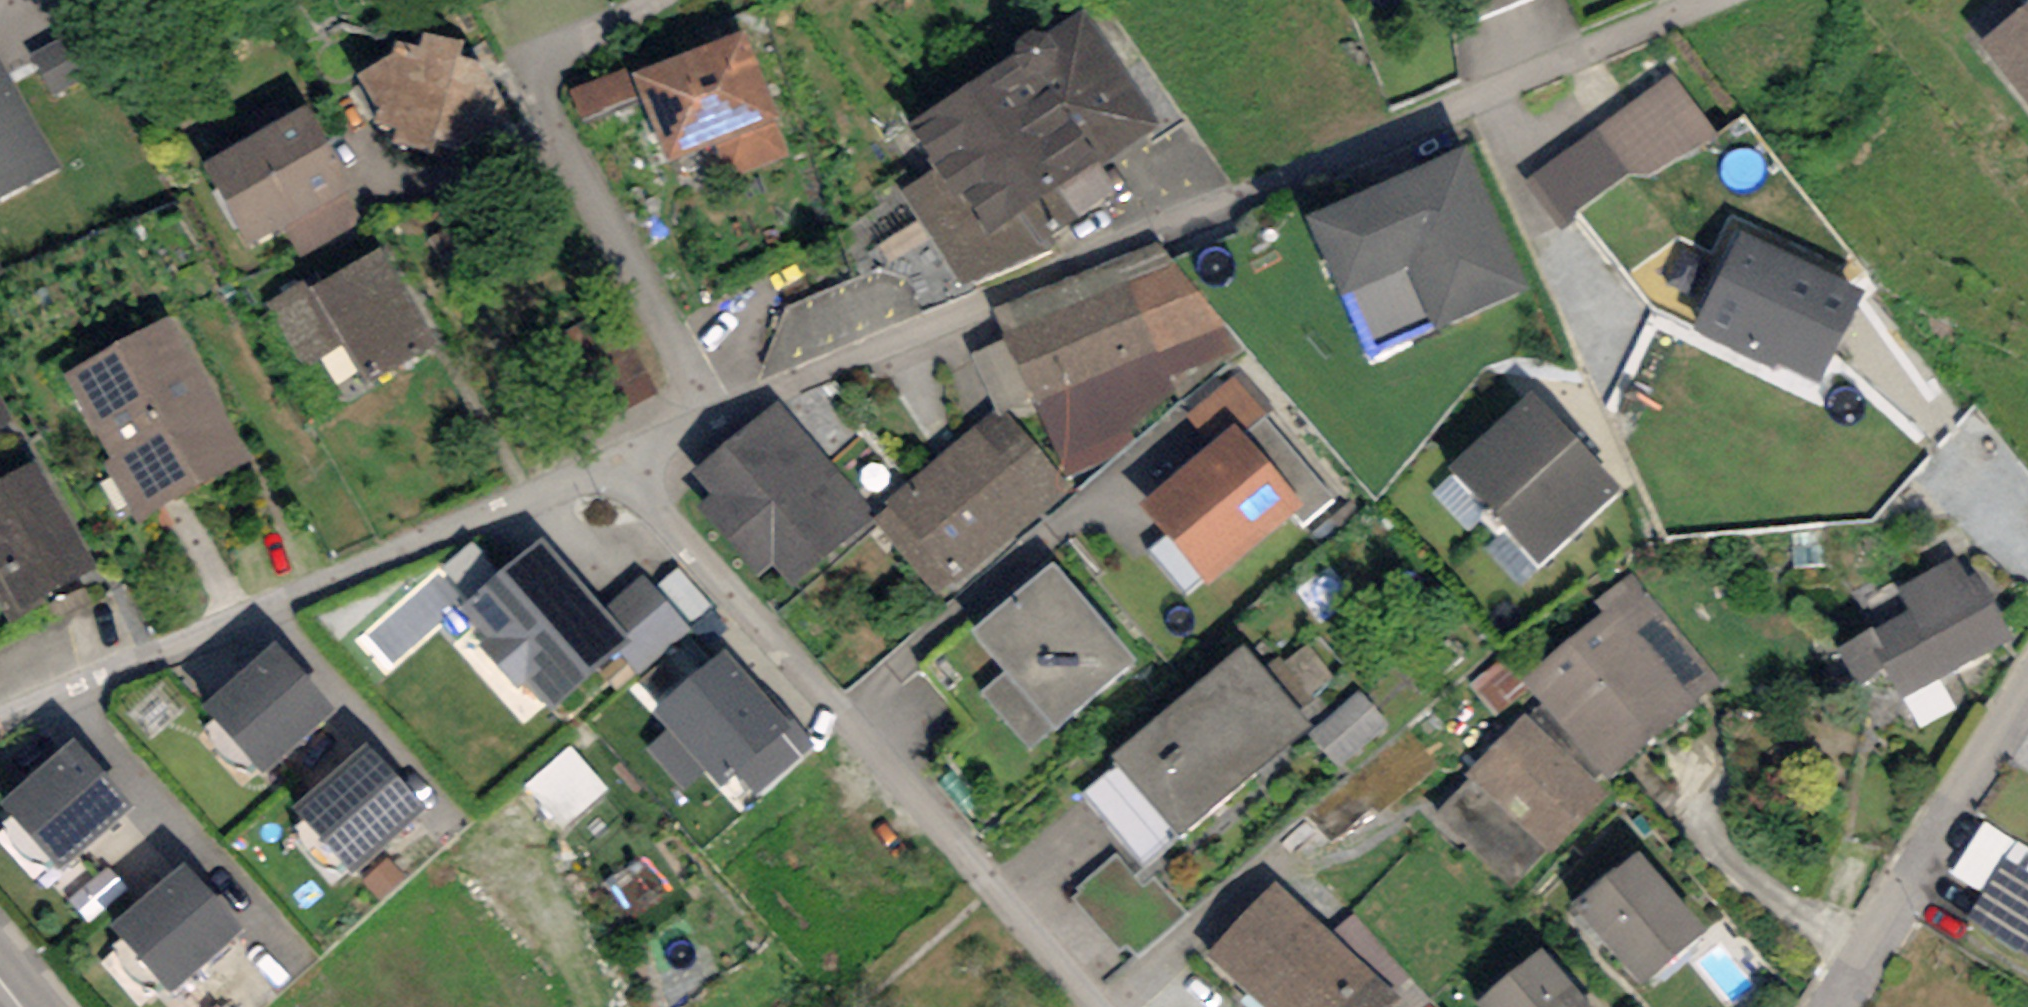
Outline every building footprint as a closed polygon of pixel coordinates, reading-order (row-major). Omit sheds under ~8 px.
[(1982,41),(2027,101),(2027,5),(1982,41)] [(1018,54),(908,124),(938,167),(898,188),(960,288),(1057,246),(1049,236),(1119,193),(1101,166),(1162,125),(1085,10),(1051,33),(1041,30),(1034,30),(1025,34),(1018,43),(1018,54)] [(464,41),(424,33),(419,46),(396,42),(393,56),(358,73),(380,109),(373,124),(398,130),(392,143),(433,153),(439,139),(452,142),(458,125),(506,110),(478,64),(460,56),(464,41)] [(746,34),(634,75),(667,166),(715,148),(727,180),(792,156),(746,34)] [(63,169),(0,54),(0,204),(63,169)] [(624,69),(569,91),(583,125),(638,103),(624,69)] [(1671,72),(1524,181),(1562,234),(1580,221),(1573,213),(1628,173),(1651,178),(1720,137),(1671,72)] [(306,107),(203,164),(248,246),(284,227),(302,260),(370,222),(306,107)] [(1528,290),(1464,148),(1306,219),(1341,298),(1349,294),(1374,350),(1433,323),(1436,331),(1528,290)] [(1865,291),(1740,230),(1692,328),(1773,368),(1776,362),(1820,384),(1865,291)] [(1242,346),(1156,241),(992,309),(1005,339),(1034,400),(1068,477),(1134,441),(1130,427),(1178,395),(1168,378),(1242,346)] [(437,343),(380,247),(311,288),(343,342),(367,384),(437,343)] [(300,368),(343,342),(311,288),(306,279),(263,304),(300,368)] [(171,314),(64,376),(113,460),(105,465),(138,523),(253,457),(171,314)] [(658,395),(632,336),(588,355),(614,414),(658,395)] [(1005,339),(970,356),(995,410),(999,417),(1007,413),(1034,400),(1005,339)] [(1234,375),(1186,414),(1211,445),(1236,425),(1244,435),(1268,416),(1234,375)] [(1621,485),(1534,393),(1452,469),(1540,562),(1621,485)] [(13,420),(0,397),(0,427),(13,420)] [(877,516),(778,400),(690,474),(709,497),(698,506),(760,579),(776,565),(795,586),(875,518),(877,516)] [(1071,489),(1007,413),(999,417),(995,410),(885,502),(888,506),(877,516),(875,518),(942,598),(1071,489)] [(1211,445),(1140,503),(1208,585),(1295,515),(1303,524),(1335,499),(1268,416),(1244,435),(1236,425),(1211,445)] [(0,483),(0,572),(22,611),(96,569),(38,461),(0,483)] [(1957,557),(1896,590),(1907,610),(1838,647),(1857,682),(1884,667),(1902,700),(2015,639),(1977,570),(1967,576),(1957,557)] [(1137,660),(1053,562),(971,632),(1006,672),(982,693),(1032,750),(1137,660)] [(597,635),(535,563),(463,624),(487,652),(475,662),(507,700),(519,690),(545,720),(618,658),(637,680),(682,642),(643,597),(597,635)] [(1632,572),(1595,602),(1605,614),(1523,681),(1604,780),(1722,683),(1632,572)] [(1313,727),(1245,646),(1113,756),(1119,763),(1085,792),(1147,866),(1313,727)] [(725,648),(652,710),(668,729),(647,748),(683,790),(707,769),(722,786),(736,774),(792,726),(788,722),(725,648)] [(335,719),(274,658),(205,727),(265,788),(335,719)] [(1607,795),(1525,714),(1466,774),(1471,779),(1436,814),(1514,890),(1607,795)] [(793,717),(788,722),(792,726),(736,774),(754,796),(816,744),(793,717)] [(68,750),(0,818),(0,820),(59,880),(129,811),(68,750)] [(423,824),(363,763),(293,832),(353,893),(423,824)] [(1984,894),(2017,840),(1983,820),(1951,873),(1984,894)] [(1968,916),(2027,956),(2027,848),(2017,840),(1984,894),(1968,916)] [(1706,931),(1637,850),(1574,903),(1643,984),(1706,931)] [(239,938),(178,878),(109,946),(169,1006),(239,938)] [(1276,880),(1207,954),(1264,1006),(1392,1006),(1402,997),(1396,993),(1333,932),(1276,880)] [(1354,910),(1333,932),(1396,993),(1417,971),(1354,910)] [(1542,947),(1476,1002),(1480,1006),(1593,1006),(1542,947)]
